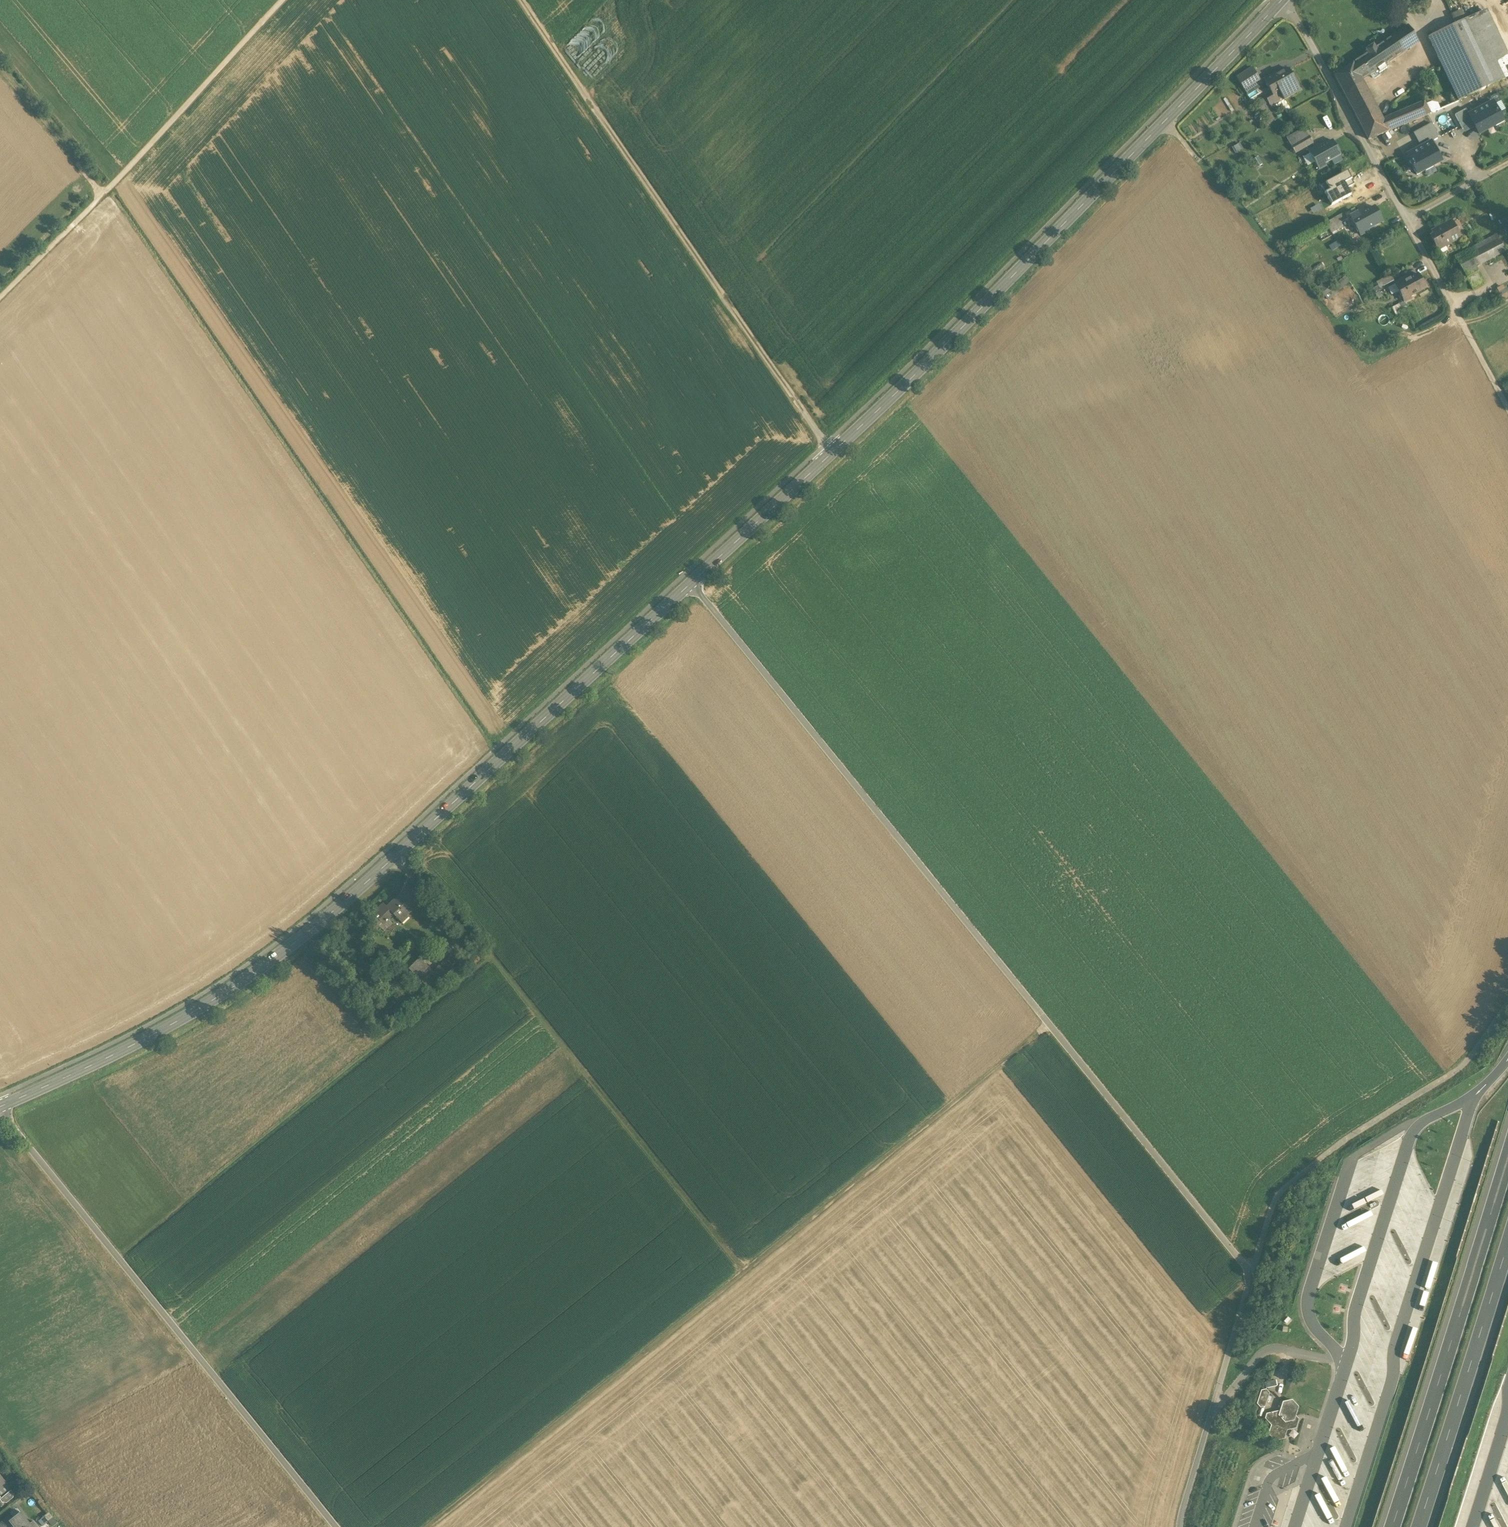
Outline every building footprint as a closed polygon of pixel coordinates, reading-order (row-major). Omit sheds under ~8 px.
[(1431,36),(1462,98),(1507,76),(1507,40),(1492,7),(1431,36)] [(1409,26),(1352,63),(1361,80),(1420,43),(1409,26)] [(1361,80),(1352,63),(1333,72),(1368,142),(1387,133),(1380,119),(1361,80)] [(1300,92),(1286,69),(1261,84),(1263,87),(1274,107),(1300,92)] [(1261,84),(1253,70),(1236,80),(1246,97),(1263,87),(1261,84)] [(1429,115),(1423,100),(1380,119),(1387,133),(1429,115)] [(1493,102),(1469,115),(1479,134),(1489,129),(1488,127),(1494,123),(1496,126),(1504,122),(1500,113),(1499,114),(1493,102)] [(1314,143),(1307,129),(1288,138),(1295,153),(1314,143)] [(1343,155),(1335,141),(1312,153),(1320,167),(1343,155)] [(1431,143),(1408,155),(1407,156),(1410,162),(1409,162),(1417,176),(1426,171),(1424,168),(1431,164),(1432,166),(1441,161),(1431,143)] [(1384,222),(1377,207),(1354,219),(1361,233),(1384,222)] [(1342,221),(1346,219),(1343,213),(1327,221),(1333,233),(1345,227),(1342,221)] [(1460,240),(1451,220),(1428,231),(1437,250),(1460,240)] [(1504,253),(1495,236),(1468,250),(1477,267),(1504,253)] [(1477,267),(1468,250),(1453,258),(1465,280),(1480,272),(1477,267)] [(1480,272),(1465,280),(1471,291),(1486,283),(1480,272)] [(1428,290),(1420,275),(1397,286),(1404,301),(1428,290)] [(1318,287),(1327,300),(1351,283),(1346,276),(1334,284),(1330,279),(1318,287)] [(384,905),(374,915),(383,925),(388,920),(385,916),(390,912),(402,924),(409,917),(407,915),(422,901),(410,889),(395,903),(394,902),(388,908),(384,905)] [(451,954),(440,966),(447,973),(458,962),(451,954)] [(420,959),(409,969),(416,977),(418,975),(427,966),(420,959)] [(440,966),(433,972),(441,979),(447,973),(440,966)] [(433,972),(422,983),(429,990),(441,979),(433,972)] [(1391,1145),(1376,1150),(1378,1156),(1393,1150),(1391,1145)] [(1362,1187),(1387,1176),(1385,1171),(1360,1182),(1362,1187)] [(1369,1203),(1379,1198),(1376,1193),(1350,1205),(1353,1212),(1343,1216),(1346,1222),(1372,1209),(1369,1203)] [(1355,1258),(1331,1271),(1334,1277),(1359,1265),(1355,1258)] [(1266,1390),(1261,1391),(1257,1405),(1260,1409),(1265,1408),(1270,1394),(1266,1390)] [(1292,1401),(1283,1403),(1280,1412),(1278,1417),(1285,1424),(1294,1422),(1299,1408),(1292,1401)] [(1280,1412),(1266,1415),(1265,1420),(1271,1426),(1268,1435),(1275,1442),(1284,1440),(1286,1436),(1282,1432),(1285,1424),(1278,1417),(1280,1412)] [(0,1477),(0,1500),(1,1500),(3,1503),(7,1504),(13,1498),(14,1494),(11,1491),(12,1491),(0,1477)] [(21,1514),(14,1520),(11,1516),(1,1524),(1,1526),(13,1526),(14,1526),(38,1526),(34,1523),(31,1526),(21,1514)]
